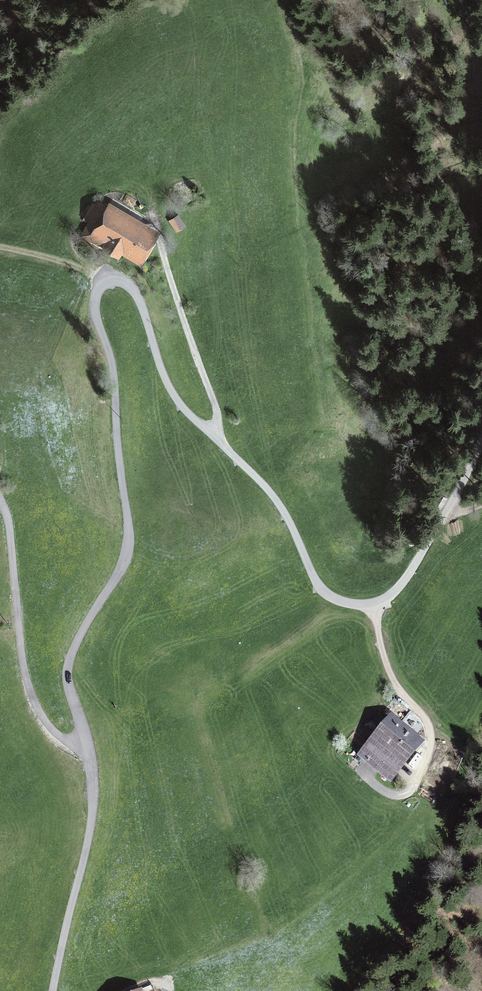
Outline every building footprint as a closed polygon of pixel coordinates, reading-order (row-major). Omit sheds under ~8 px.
[(125,248),(138,256),(150,235),(124,221),(127,216),(108,205),(105,210),(98,206),(96,209),(91,206),(83,220),(88,223),(79,238),(118,260),(125,248)] [(184,226),(178,216),(171,221),(177,230),(184,226)] [(392,719),(377,738),(375,737),(359,758),(390,782),(406,761),(405,760),(417,745),(397,729),(400,725),(392,719)]
